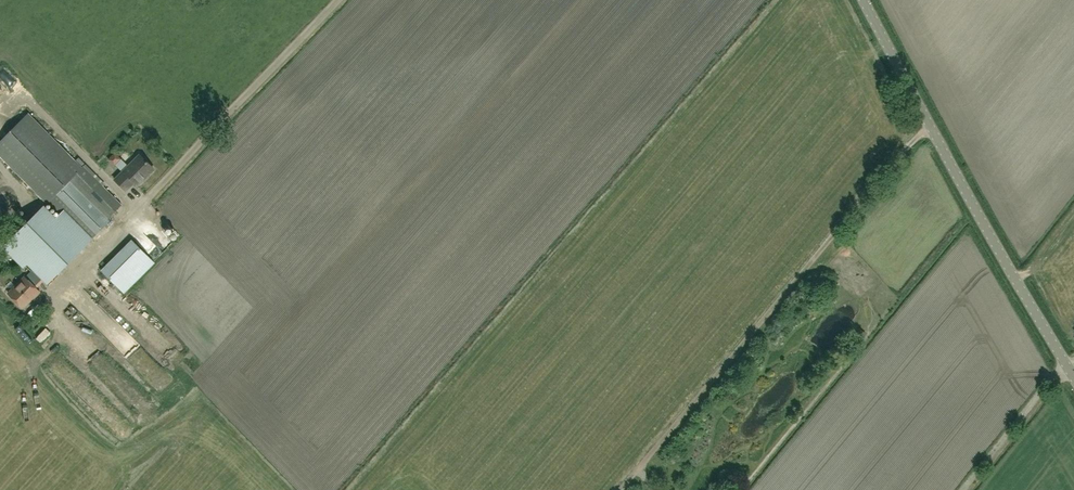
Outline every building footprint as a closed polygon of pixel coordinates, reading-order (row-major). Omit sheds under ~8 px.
[(0,141),(0,155),(48,202),(7,243),(28,265),(33,270),(43,280),(47,283),(91,239),(111,219),(109,217),(115,210),(121,204),(83,166),(82,168),(28,114),(0,141)] [(154,169),(139,154),(115,179),(126,190),(134,182),(137,185),(154,169)] [(155,258),(132,233),(101,263),(124,287),(155,258)] [(23,277),(8,295),(22,308),(32,296),(34,296),(37,294),(37,292),(38,290),(36,289),(35,288),(43,280),(33,270),(25,278),(23,277)]
